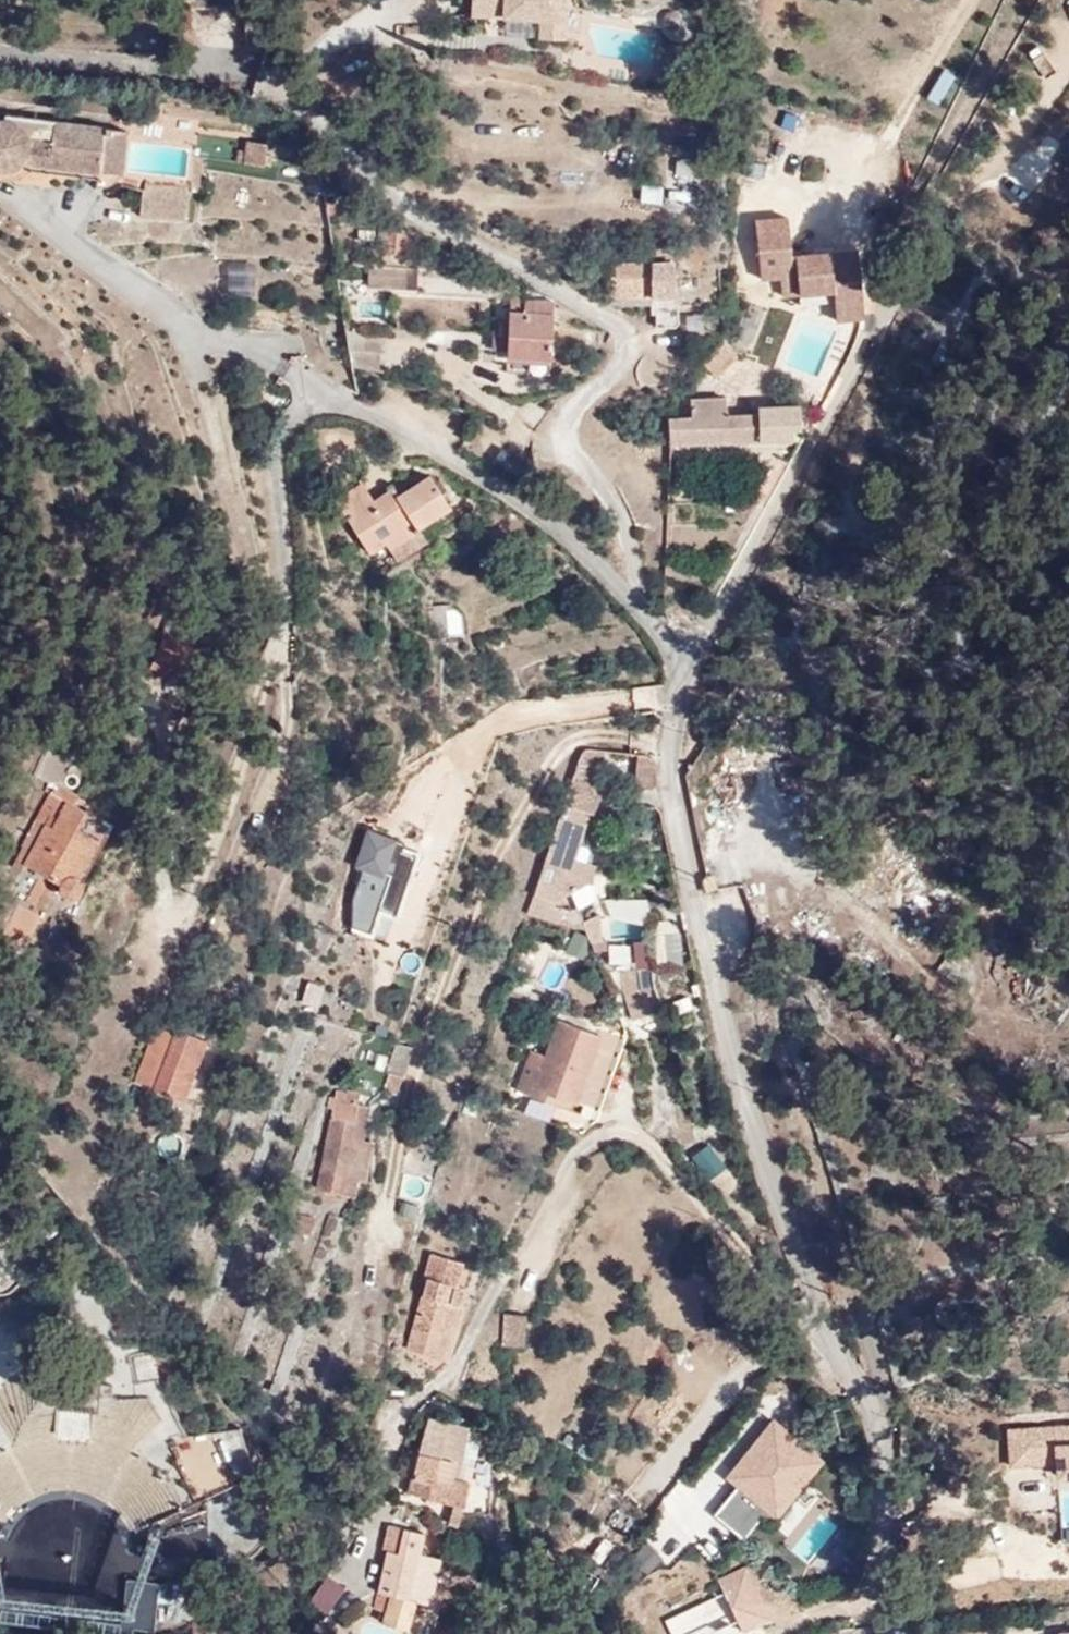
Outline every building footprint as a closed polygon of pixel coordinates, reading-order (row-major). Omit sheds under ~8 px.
[(480,27),(540,28),(540,46),(566,47),(570,0),(481,0),(480,27)] [(11,163),(13,152),(98,161),(103,116),(0,103),(0,162),(11,163)] [(187,134),(137,128),(133,157),(184,162),(187,134)] [(265,132),(237,131),(234,161),(265,159),(265,132)] [(669,157),(668,202),(693,202),(694,157),(669,157)] [(187,217),(186,180),(141,180),(141,217),(187,217)] [(661,201),(661,182),(639,182),(639,200),(661,201)] [(776,251),(745,246),(739,278),(772,287),(776,251)] [(654,256),(612,257),(612,290),(653,289),(654,256)] [(225,262),(225,291),(253,292),(254,263),(225,262)] [(415,287),(415,265),(367,264),(367,286),(415,287)] [(523,307),(527,339),(557,335),(553,297),(522,300),(523,307)] [(676,297),(653,300),(655,326),(678,324),(676,297)] [(505,342),(527,339),(523,307),(502,308),(505,342)] [(750,358),(731,338),(701,367),(723,388),(750,358)] [(739,407),(698,408),(697,429),(676,427),(678,457),(764,456),(764,426),(738,425),(739,407)] [(369,470),(338,493),(370,534),(385,524),(402,546),(439,517),(430,503),(445,492),(427,469),(407,484),(396,472),(380,483),(369,470)] [(206,612),(189,606),(172,658),(205,671),(217,641),(199,631),(206,612)] [(566,803),(525,913),(556,922),(569,883),(588,887),(596,866),(576,857),(589,813),(566,803)] [(73,823),(67,819),(10,915),(30,929),(57,879),(78,890),(108,845),(88,831),(96,819),(83,811),(73,823)] [(404,844),(367,830),(356,863),(363,866),(350,899),(350,927),(363,930),(373,904),(396,913),(416,856),(402,850),(404,844)] [(857,856),(905,905),(932,879),(883,830),(857,856)] [(646,933),(643,896),(600,899),(603,937),(646,933)] [(652,938),(631,937),(631,965),(652,965),(652,938)] [(621,994),(634,1019),(660,1010),(650,967),(620,971),(621,994)] [(627,1028),(572,1015),(560,1066),(539,1061),(530,1097),(552,1103),(556,1094),(602,1108),(627,1028)] [(216,1036),(176,1023),(157,1071),(195,1083),(216,1036)] [(360,1106),(327,1107),(332,1173),(364,1172),(360,1106)] [(707,1179),(725,1167),(708,1142),(691,1154),(707,1179)] [(428,1252),(399,1353),(440,1361),(470,1262),(428,1252)] [(553,1310),(522,1309),(523,1350),(552,1351),(553,1310)] [(90,1438),(87,1405),(54,1407),(57,1441),(90,1438)] [(737,1486),(714,1513),(743,1538),(762,1515),(771,1522),(824,1458),(773,1419),(725,1476),(737,1486)] [(1002,1425),(1004,1464),(1055,1466),(1058,1476),(1068,1476),(1068,1423),(1002,1425)] [(448,1424),(419,1489),(479,1510),(502,1443),(448,1424)] [(231,1432),(181,1443),(195,1482),(242,1470),(231,1432)] [(785,1542),(801,1560),(836,1530),(820,1511),(785,1542)] [(412,1543),(396,1537),(373,1596),(396,1605),(392,1622),(412,1630),(447,1542),(417,1531),(412,1543)] [(664,1621),(671,1633),(712,1633),(737,1623),(742,1630),(771,1616),(745,1565),(716,1579),(724,1594),(664,1621)] [(326,1572),(307,1599),(326,1612),(345,1585),(326,1572)]
